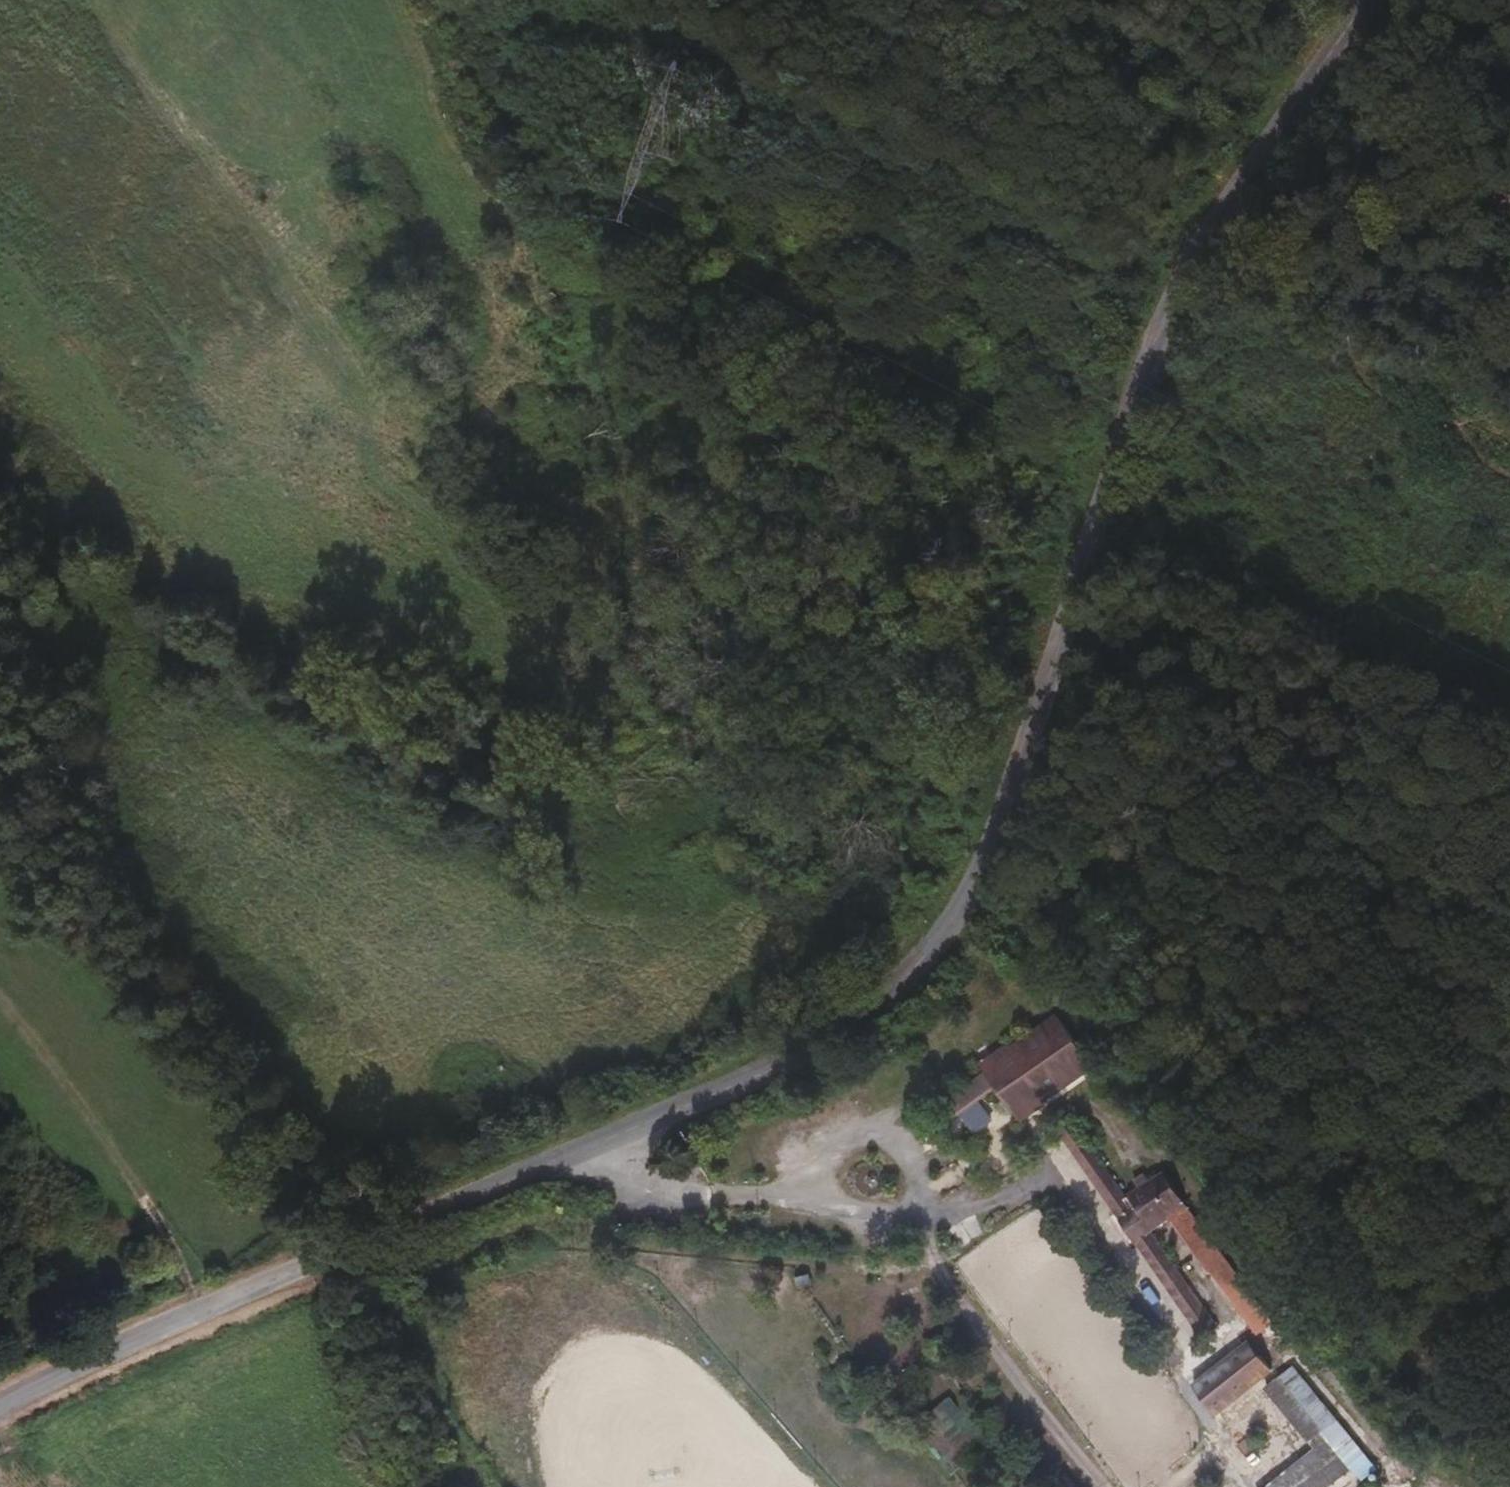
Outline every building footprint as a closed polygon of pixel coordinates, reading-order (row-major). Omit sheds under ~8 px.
[(1094,1077),(1050,1015),(981,1058),(1018,1123),(1094,1077)] [(1075,1121),(1054,1133),(1200,1341),(1219,1325),(1155,1235),(1168,1226),(1141,1190),(1129,1201),(1075,1121)] [(1269,1374),(1245,1346),(1182,1391),(1209,1421),(1269,1374)] [(1299,1358),(1262,1393),(1311,1452),(1272,1486),(1331,1486),(1378,1454),(1299,1358)] [(996,1449),(945,1401),(913,1428),(960,1484),(996,1449)]
